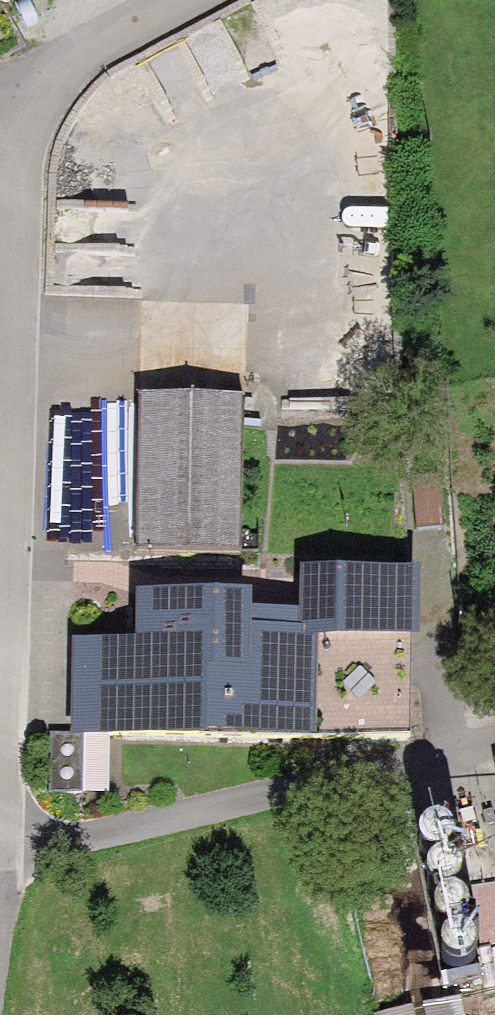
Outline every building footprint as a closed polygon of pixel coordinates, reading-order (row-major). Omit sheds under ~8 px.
[(241,398),(141,396),(137,551),(237,553),(241,398)] [(438,474),(412,475),(416,529),(442,527),(438,474)] [(77,646),(77,734),(408,734),(410,577),(305,576),(306,630),(241,628),(240,601),(202,601),(142,601),(140,645),(77,646)] [(372,1012),(373,1014),(472,1014),(467,994),(372,1012)]
